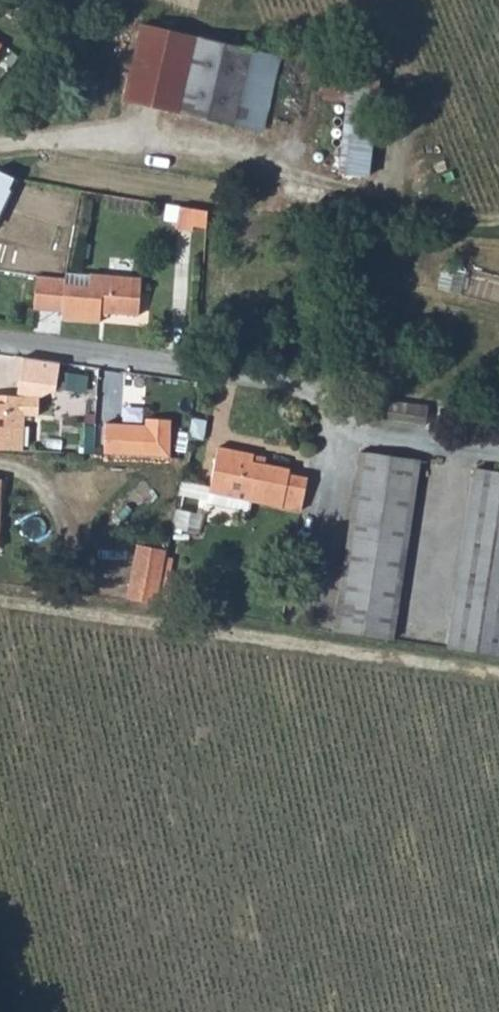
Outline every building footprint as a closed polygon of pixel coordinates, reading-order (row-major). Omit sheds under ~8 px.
[(124,103),(176,116),(194,40),(141,27),(124,103)] [(194,40),(176,116),(228,129),(246,51),(194,40)] [(246,51),(228,129),(260,136),(278,61),(246,51)] [(293,120),(289,141),(367,158),(372,138),(293,120)] [(16,187),(0,179),(0,221),(16,187)] [(203,214),(173,208),(169,234),(186,236),(188,226),(202,231),(203,214)] [(18,275),(19,265),(0,262),(0,272),(18,275)] [(39,278),(36,307),(64,307),(64,315),(104,317),(103,308),(140,311),(145,281),(68,274),(66,277),(39,278)] [(53,365),(16,359),(13,382),(50,388),(52,374),(53,365)] [(52,374),(50,388),(49,391),(78,395),(81,378),(52,374)] [(11,450),(14,414),(30,415),(30,396),(0,394),(0,450),(11,450)] [(396,399),(376,397),(373,418),(422,426),(425,406),(396,399)] [(106,424),(104,456),(170,460),(173,424),(147,420),(146,427),(106,424)] [(205,487),(203,501),(247,510),(244,502),(295,511),(300,480),(285,477),(285,469),(246,463),(245,456),(212,451),(205,487)] [(359,454),(331,630),(390,638),(415,465),(359,454)] [(443,646),(478,651),(498,654),(498,476),(473,472),(443,646)] [(174,482),(165,531),(196,537),(203,501),(205,487),(174,482)] [(130,547),(121,600),(154,604),(160,557),(161,553),(130,547)] [(160,557),(154,604),(162,605),(170,559),(160,557)]
